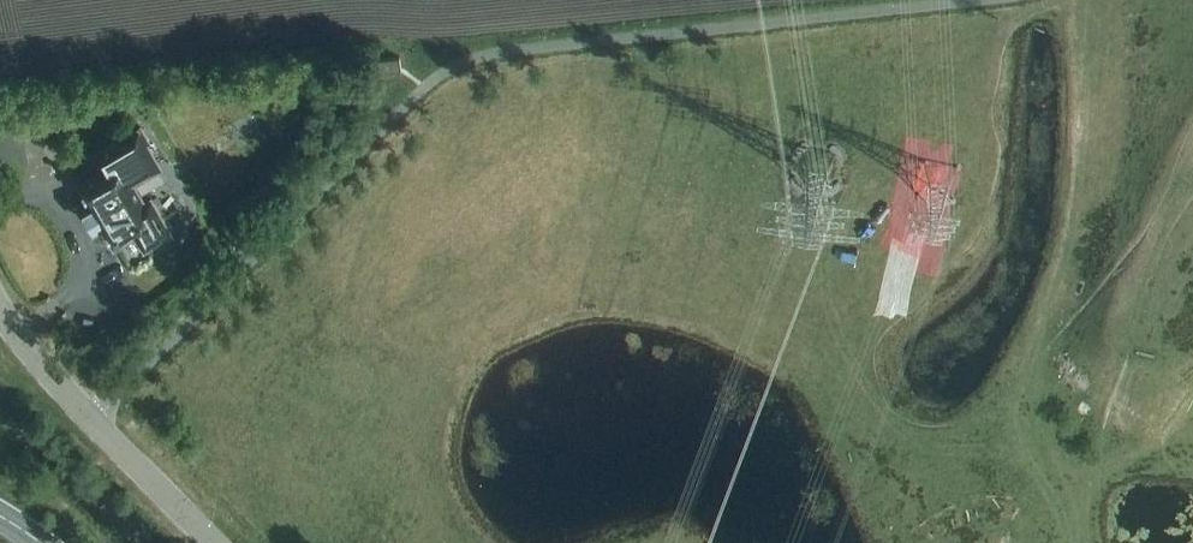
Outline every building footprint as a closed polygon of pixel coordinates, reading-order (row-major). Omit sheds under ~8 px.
[(374,60),(375,73),(402,70),(401,57),(374,60)] [(353,94),(347,83),(329,92),(335,104),(353,94)] [(104,170),(81,183),(94,205),(87,209),(96,225),(103,222),(116,244),(137,232),(146,248),(172,233),(152,198),(145,202),(134,182),(161,167),(147,142),(145,142),(138,130),(141,128),(141,127),(95,154),(104,170)]
